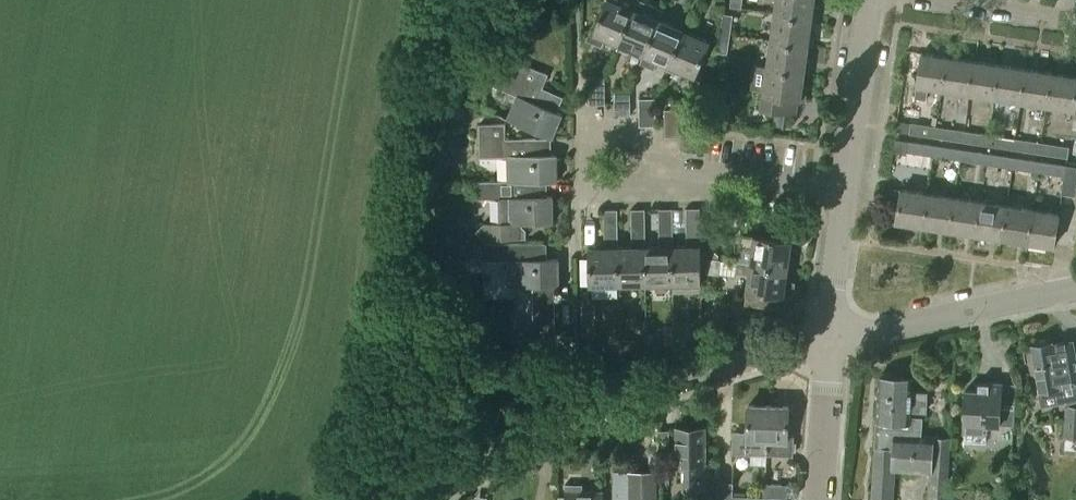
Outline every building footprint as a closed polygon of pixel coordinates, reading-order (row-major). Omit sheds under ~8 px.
[(591,29),(586,41),(602,47),(606,39),(618,44),(636,0),(622,0),(620,4),(612,0),(606,0),(593,30),(591,29)] [(662,9),(641,0),(636,0),(618,44),(616,48),(628,53),(630,48),(642,54),(657,19),(658,19),(662,9)] [(742,0),(731,0),(730,7),(741,8),(742,0)] [(775,12),(812,17),(817,18),(819,5),(813,5),(814,0),(777,0),(775,12)] [(537,2),(531,3),(530,4),(521,6),(522,9),(524,19),(540,15),(537,2)] [(813,45),(815,32),(810,31),(812,17),(775,12),(772,40),(808,45),(813,45)] [(730,34),(733,14),(723,13),(720,33),(730,34)] [(684,30),(658,19),(657,19),(642,54),(640,58),(652,63),(654,58),(669,64),(684,30)] [(696,75),(710,41),(684,30),(669,64),(667,69),(678,74),(681,69),(696,75)] [(727,53),(730,34),(720,33),(718,51),(727,53)] [(810,73),(811,59),(806,59),(808,45),(772,40),(768,67),(804,72),(810,73)] [(549,74),(498,53),(485,83),(521,98),(510,120),(550,138),(561,114),(536,102),(549,74)] [(944,89),(949,57),(922,53),(915,96),(927,98),(928,86),(944,89)] [(970,93),(974,61),(949,57),(944,89),(970,93)] [(995,97),(1000,65),(974,61),(970,93),(995,97)] [(768,67),(754,65),(751,89),(764,91),(762,107),(777,109),(792,111),(794,112),(795,100),(806,101),(808,87),(803,86),(804,72),(768,67)] [(1021,101),(1026,69),(1000,65),(995,97),(1021,101)] [(1047,105),(1052,73),(1026,69),(1021,101),(1047,105)] [(1075,95),(1075,76),(1052,73),(1047,105),(1074,109),(1075,95)] [(589,105),(604,104),(603,76),(588,77),(589,105)] [(614,114),(630,113),(629,87),(613,88),(614,114)] [(640,125),(655,124),(654,97),(639,98),(640,125)] [(666,135),(682,134),(680,107),(664,108),(666,135)] [(777,109),(775,123),(790,125),(792,111),(777,109)] [(936,137),(938,127),(911,123),(909,133),(936,137)] [(506,140),(505,124),(479,124),(480,157),(513,157),(513,181),(525,181),(557,180),(556,154),(528,154),(528,139),(506,140)] [(962,141),(964,131),(938,127),(936,137),(962,141)] [(988,145),(990,135),(964,131),(962,141),(988,145)] [(1014,149),(1015,139),(990,135),(988,145),(1014,149)] [(1040,153),(1041,143),(1015,139),(1014,149),(1040,153)] [(934,155),(935,146),(909,141),(908,151),(934,155)] [(1067,157),(1068,147),(1041,143),(1040,153),(1067,157)] [(960,159),(961,150),(935,146),(934,155),(960,159)] [(986,163),(987,154),(961,150),(960,159),(986,163)] [(1012,167),(1013,158),(987,154),(986,163),(1012,167)] [(1038,171),(1039,162),(1013,158),(1012,167),(1038,171)] [(1064,175),(1065,166),(1039,162),(1038,171),(1064,175)] [(1075,188),(1075,167),(1065,166),(1064,175),(1061,194),(1075,196),(1075,188)] [(513,181),(475,181),(476,199),(508,199),(509,222),(484,223),(476,231),(485,239),(522,239),(522,222),(553,222),(552,196),(525,197),(525,181),(513,181)] [(923,225),(928,193),(901,189),(896,221),(923,225)] [(949,229),(954,197),(928,193),(923,225),(949,229)] [(975,233),(980,201),(954,197),(949,229),(975,233)] [(1001,237),(1006,205),(980,201),(975,233),(1001,237)] [(1027,241),(1032,209),(1006,205),(1001,237),(1027,241)] [(702,291),(702,283),(701,251),(700,218),(700,208),(686,208),(687,245),(673,246),(673,284),(673,292),(702,291)] [(618,285),(645,284),(645,246),(644,209),(631,210),(632,246),(618,246),(618,285)] [(645,284),(673,284),(673,246),(672,209),(658,209),(659,246),(645,246),(645,284)] [(1054,245),(1059,213),(1032,209),(1027,241),(1054,245)] [(588,286),(618,285),(618,246),(617,210),(603,210),(604,247),(588,247),(588,286)] [(701,251),(714,250),(714,218),(700,218),(701,251)] [(755,235),(742,233),(738,261),(788,267),(793,268),(795,256),(790,255),(792,239),(755,234),(755,235)] [(514,285),(533,285),(534,336),(556,335),(555,285),(558,285),(558,257),(530,257),(530,242),(481,242),(481,259),(513,259),(514,285)] [(718,274),(720,259),(708,257),(706,272),(718,274)] [(789,295),(791,282),(786,282),(788,267),(738,261),(737,273),(748,275),(746,291),(747,291),(745,304),(777,308),(779,294),(789,295)] [(726,323),(735,325),(737,316),(728,315),(726,323)] [(673,323),(665,323),(665,342),(673,342),(673,323)] [(617,340),(617,355),(628,355),(628,340),(617,340)] [(1072,340),(1050,344),(1050,343),(1033,346),(1042,396),(1060,393),(1061,400),(1071,400),(1071,389),(1070,384),(1075,383),(1075,363),(1072,340)] [(894,470),(929,472),(927,499),(944,499),(949,437),(921,435),(922,418),(909,417),(909,411),(925,413),(926,394),(911,393),(912,380),(900,379),(896,373),(885,373),(879,378),(870,499),(892,499),(894,470)] [(987,433),(987,424),(1013,425),(1014,409),(1001,409),(1002,383),(978,382),(978,392),(965,391),(963,442),(985,443),(986,433),(987,433)] [(1065,403),(1063,437),(1075,438),(1075,404),(1065,403)] [(766,453),(768,404),(750,404),(748,432),(735,431),(734,451),(766,453)] [(793,454),(794,433),(787,432),(788,405),(768,404),(766,453),(793,454)] [(705,462),(705,427),(676,427),(676,464),(686,464),(686,485),(711,484),(711,462),(705,462)] [(629,472),(626,472),(626,471),(615,470),(614,499),(628,499),(629,472)] [(656,471),(629,471),(629,472),(628,499),(655,499),(656,471)] [(790,482),(787,485),(787,491),(790,495),(794,495),(797,492),(797,485),(794,482),(790,482)] [(764,498),(732,496),(733,484),(717,483),(716,499),(764,499),(764,498)] [(604,490),(587,490),(587,492),(566,492),(566,496),(560,496),(560,499),(603,499),(604,490)]
